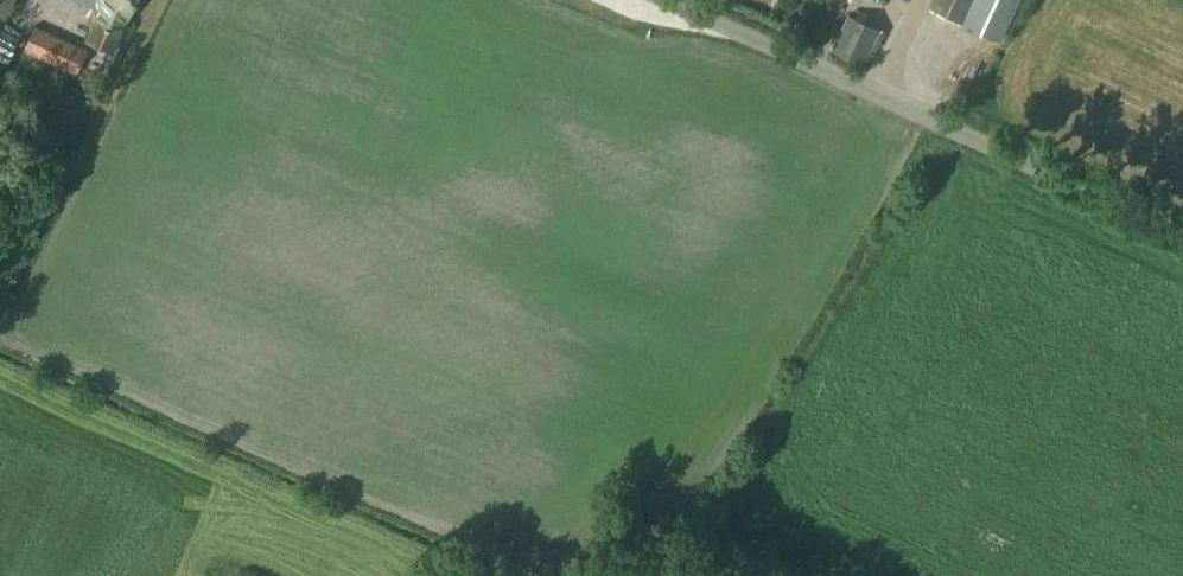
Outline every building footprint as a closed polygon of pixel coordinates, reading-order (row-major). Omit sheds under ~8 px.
[(6,17),(13,0),(0,0),(0,15),(6,17)] [(93,7),(85,23),(91,26),(85,38),(110,50),(124,21),(125,21),(135,0),(78,0),(93,7)] [(930,11),(998,43),(1019,0),(935,0),(930,11)] [(848,22),(836,48),(861,60),(874,34),(848,22)] [(34,27),(23,52),(77,76),(88,51),(34,27)]
